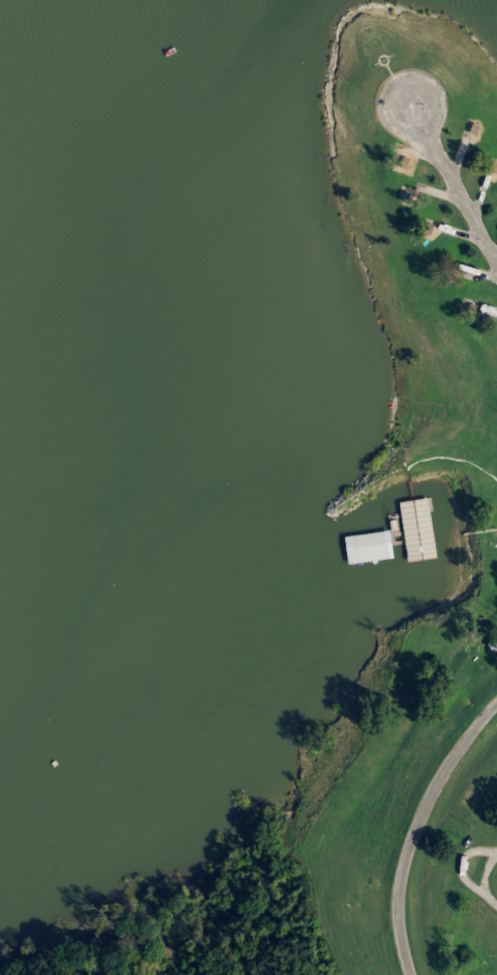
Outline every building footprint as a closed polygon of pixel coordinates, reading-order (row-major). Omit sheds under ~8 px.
[(408,161),(401,171),(394,167),(401,157),(408,161)] [(410,561),(404,500),(434,497),(441,557),(410,561)] [(349,526),(374,515),(393,557),(368,568),(349,526)] [(396,546),(402,574),(446,565),(440,537),(396,546)] [(483,642),(496,632),(496,650),(491,654),(483,642)]
